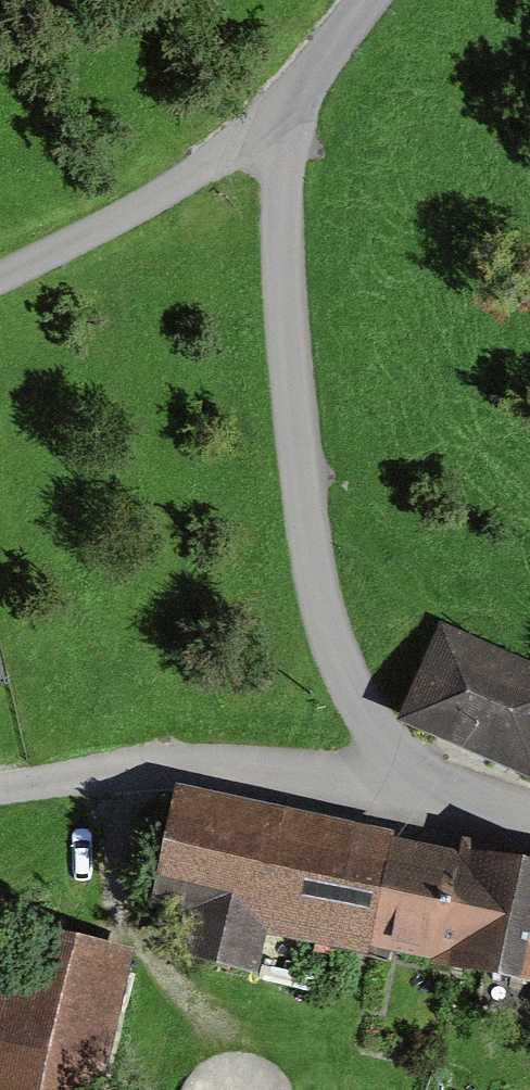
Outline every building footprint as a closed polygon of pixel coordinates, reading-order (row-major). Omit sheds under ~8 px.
[(440,627),(396,716),(523,779),(528,768),(529,769),(529,672),(440,627)] [(367,962),(369,957),(529,992),(529,872),(394,842),(177,794),(150,914),(206,926),(197,967),(257,981),(266,940),(367,962)] [(14,929),(0,995),(0,1089),(97,1089),(126,952),(14,929)]
